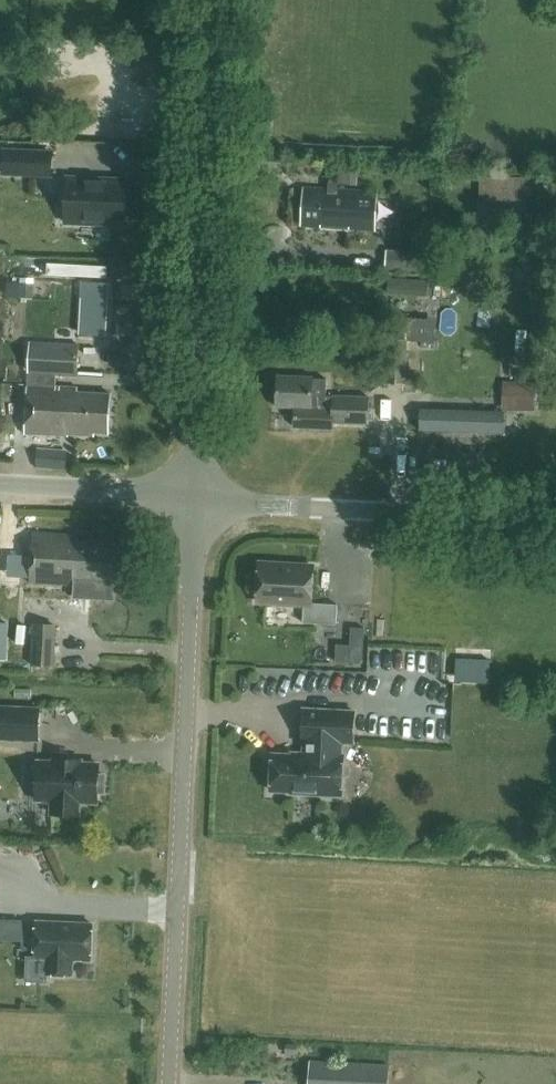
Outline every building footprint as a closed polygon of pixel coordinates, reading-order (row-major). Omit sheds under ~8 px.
[(34,182),(53,181),(52,168),(77,167),(76,156),(33,159),(34,182)] [(480,177),(480,201),(525,201),(525,177),(480,177)] [(66,219),(125,222),(126,182),(67,180),(66,219)] [(375,229),(377,191),(304,187),(303,225),(375,229)] [(387,208),(387,236),(405,236),(405,208),(387,208)] [(386,248),(385,266),(430,269),(431,251),(386,248)] [(73,305),(75,323),(87,321),(85,303),(73,305)] [(417,352),(442,353),(442,338),(417,337),(417,352)] [(407,384),(408,340),(388,340),(386,384),(407,384)] [(26,433),(62,435),(65,386),(49,385),(49,377),(77,378),(79,345),(31,342),(26,433)] [(518,374),(518,383),(525,384),(525,362),(515,362),(515,374),(518,374)] [(278,407),(296,408),(295,427),(334,429),(334,422),(369,424),(370,398),(333,396),(333,399),(327,398),(328,379),(315,378),(279,376),(278,407)] [(525,384),(518,383),(514,383),(513,409),(535,410),(536,384),(525,384)] [(65,386),(62,435),(68,436),(68,434),(94,436),(95,433),(109,434),(111,394),(78,392),(78,386),(65,386)] [(65,470),(66,456),(66,451),(37,449),(36,468),(65,470)] [(416,536),(423,536),(424,528),(416,528),(416,536)] [(120,581),(121,542),(91,541),(91,542),(77,541),(77,535),(33,533),(31,584),(91,586),(92,580),(120,581)] [(260,563),(257,601),(304,603),(303,622),(337,624),(338,604),(312,603),(314,566),(260,563)] [(36,626),(34,666),(57,667),(58,627),(36,626)] [(361,639),(333,637),(332,655),(360,657),(361,639)] [(39,740),(40,709),(0,707),(0,738),(39,740)] [(304,709),(303,740),(309,741),(308,753),(292,752),(292,754),(273,753),(271,790),(291,791),(290,793),(342,795),(344,755),(342,755),(342,742),(354,743),(355,711),(304,709)] [(38,761),(36,799),(53,800),(52,814),(79,815),(80,801),(98,802),(99,792),(104,792),(105,774),(99,774),(100,764),(81,763),(81,759),(55,758),(55,762),(38,761)] [(73,959),(91,960),(93,923),(37,921),(36,957),(48,958),(47,973),(73,974),(73,959)] [(390,1064),(311,1061),(309,1083),(389,1083),(390,1064)]
